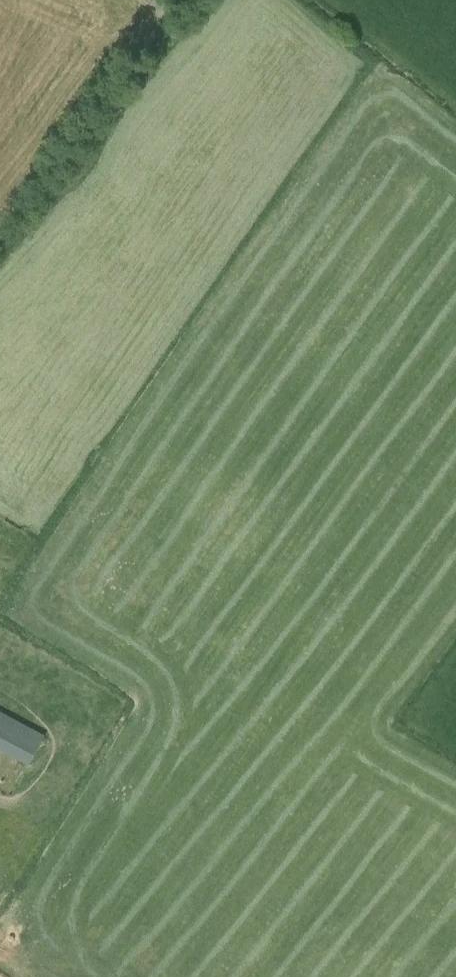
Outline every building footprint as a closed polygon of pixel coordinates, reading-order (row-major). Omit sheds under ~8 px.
[(47,730),(0,707),(0,745),(32,760),(47,730)]
